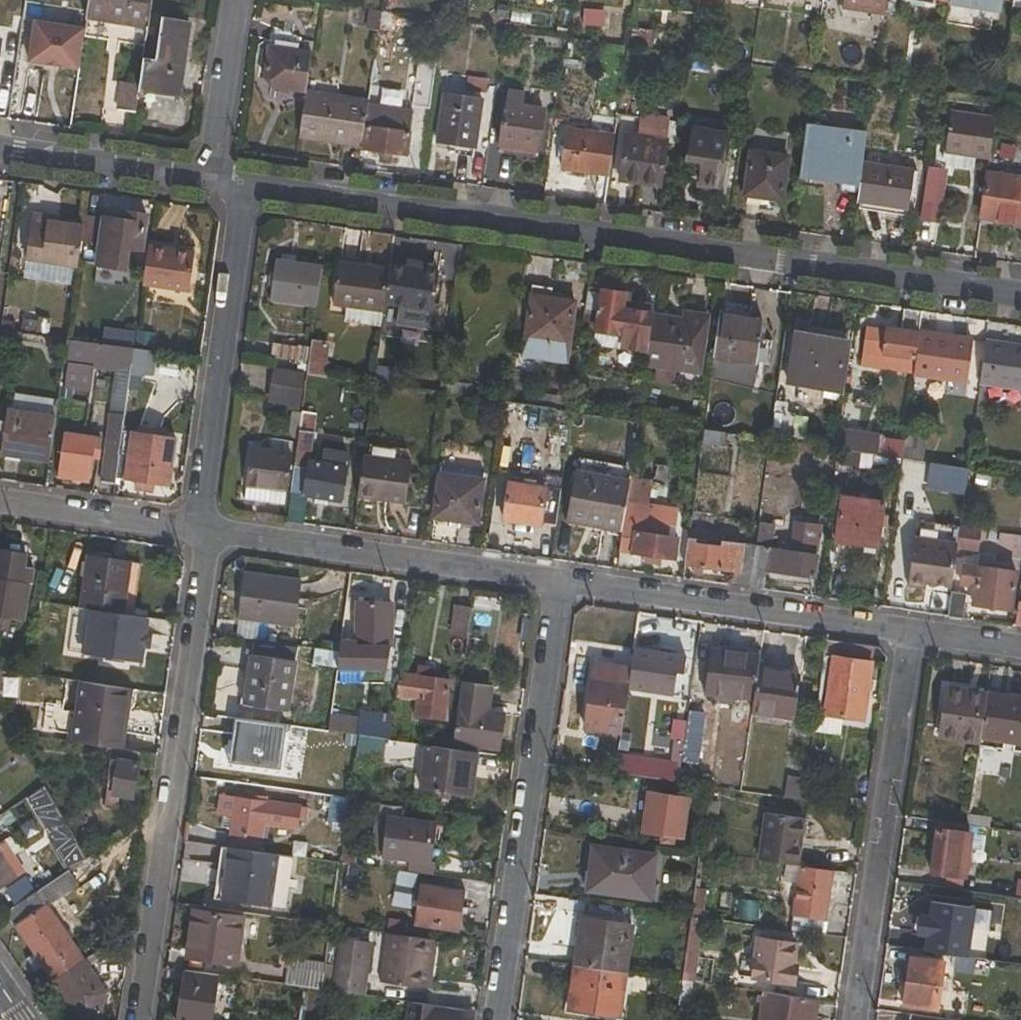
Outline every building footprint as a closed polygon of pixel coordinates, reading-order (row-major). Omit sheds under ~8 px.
[(87,19),(143,26),(147,0),(89,0),(87,19)] [(884,15),(886,0),(845,0),(844,9),(884,15)] [(1001,0),(950,0),(949,2),(947,23),(993,29),(995,12),(1000,12),(1001,0)] [(1013,8),(1020,9),(1020,0),(1014,0),(1013,8)] [(382,29),(396,30),(398,14),(384,12),(382,29)] [(157,61),(145,60),(141,85),(139,98),(179,104),(190,22),(163,19),(157,61)] [(27,67),(80,73),(85,28),(32,22),(27,67)] [(265,77),(272,87),(308,93),(315,42),(303,39),(303,37),(275,28),(271,38),(265,77)] [(650,47),(651,31),(634,28),(633,44),(650,47)] [(12,93),(16,66),(0,63),(0,91),(12,93)] [(815,86),(833,88),(834,77),(817,75),(815,86)] [(121,82),(118,109),(137,112),(139,98),(141,85),(121,82)] [(525,94),(508,91),(506,104),(523,106),(525,94)] [(362,146),(368,105),(368,103),(308,93),(301,137),(362,146)] [(446,94),(440,143),(476,148),(483,100),(446,94)] [(545,109),(523,106),(506,104),(500,146),(539,152),(545,109)] [(408,155),(414,112),(368,105),(364,149),(382,152),(381,159),(393,161),(393,153),(408,155)] [(951,113),(945,153),(991,161),(996,120),(951,113)] [(859,196),(864,163),(867,135),(808,126),(801,175),(837,180),(835,192),(859,196)] [(563,170),(610,178),(616,135),(568,128),(563,170)] [(721,188),(728,136),(691,130),(687,159),(700,162),(699,184),(721,188)] [(652,138),(627,135),(622,172),(640,174),(639,184),(661,187),(668,133),(652,131),(652,138)] [(783,202),(789,157),(752,151),(746,196),(783,202)] [(908,210),(914,170),(864,163),(859,196),(858,203),(908,210)] [(934,220),(942,170),(929,169),(923,219),(934,220)] [(622,172),(621,181),(639,184),(640,174),(622,172)] [(984,219),(1020,225),(1020,178),(991,173),(984,219)] [(130,212),(122,211),(121,220),(128,221),(130,212)] [(128,221),(121,220),(85,215),(84,226),(81,242),(98,244),(96,266),(126,270),(129,249),(143,251),(148,214),(130,212),(128,221)] [(26,259),(78,267),(81,242),(84,226),(63,223),(48,221),(49,216),(33,214),(26,259)] [(190,291),(194,253),(149,246),(144,285),(190,291)] [(272,302),(318,309),(325,265),(278,258),(272,302)] [(431,263),(411,261),(410,268),(430,270),(431,263)] [(341,262),(334,305),(384,312),(385,303),(390,270),(341,262)] [(430,270),(410,268),(390,264),(390,270),(385,303),(435,310),(440,272),(430,270)] [(626,301),(626,294),(590,288),(584,330),(628,337),(627,350),(648,352),(653,317),(653,313),(632,310),(633,303),(626,301)] [(532,295),(523,357),(567,363),(576,302),(532,295)] [(921,334),(923,312),(904,308),(901,332),(867,328),(861,366),(915,374),(921,334)] [(20,330),(36,331),(36,335),(46,336),(48,318),(22,314),(20,330)] [(686,314),(684,321),(653,317),(648,352),(647,366),(701,374),(709,317),(686,314)] [(756,365),(762,322),(721,315),(716,359),(756,365)] [(77,328),(69,327),(68,339),(76,340),(77,328)] [(98,334),(83,331),(82,341),(97,343),(98,334)] [(826,390),(845,392),(852,347),(825,343),(826,337),(795,333),(789,384),(799,387),(798,402),(824,405),(826,390)] [(973,341),(921,334),(915,374),(967,380),(973,341)] [(852,347),(853,341),(826,337),(825,343),(852,347)] [(82,341),(76,340),(68,339),(64,364),(116,370),(116,373),(120,373),(120,368),(132,369),(135,349),(97,343),(82,341)] [(329,343),(314,341),(309,375),(324,377),(329,343)] [(987,342),(981,385),(1020,391),(1020,346),(987,342)] [(300,347),(274,343),(272,357),(298,361),(300,347)] [(127,402),(138,403),(146,351),(135,349),(132,369),(127,402)] [(116,373),(100,482),(116,483),(127,402),(132,369),(120,368),(120,373),(116,373)] [(757,370),(714,369),(714,383),(757,384),(757,370)] [(301,404),(305,377),(276,372),(274,388),(285,390),(283,402),(301,404)] [(824,405),(843,408),(845,392),(826,390),(824,405)] [(59,401),(18,395),(16,412),(56,418),(59,401)] [(2,454),(50,462),(56,418),(16,412),(7,411),(6,423),(0,422),(0,431),(4,432),(2,454)] [(318,414),(303,413),(291,493),(344,501),(345,488),(351,489),(354,467),(312,461),(318,414)] [(778,441),(782,414),(775,414),(771,441),(778,441)] [(798,445),(800,416),(782,414),(778,441),(798,445)] [(725,446),(727,435),(705,431),(703,444),(725,446)] [(879,437),(839,431),(837,450),(903,460),(904,447),(879,443),(879,437)] [(169,486),(176,439),(132,432),(125,479),(138,481),(137,489),(152,491),(153,483),(169,486)] [(91,472),(94,449),(100,450),(101,437),(85,435),(63,433),(59,468),(91,472)] [(918,462),(921,441),(906,438),(904,447),(903,460),(918,462)] [(252,448),(246,499),(270,503),(271,490),(286,492),(292,454),(252,448)] [(413,463),(364,455),(358,499),(407,505),(413,463)] [(632,468),(578,460),(576,472),(630,481),(632,468)] [(486,472),(442,466),(441,474),(485,481),(486,472)] [(927,494),(954,495),(954,507),(965,508),(968,469),(928,467),(927,494)] [(57,477),(90,482),(91,472),(59,468),(57,477)] [(576,472),(569,523),(623,531),(627,502),(630,481),(576,472)] [(435,518),(479,524),(485,481),(441,474),(435,518)] [(638,503),(641,484),(630,481),(627,502),(638,503)] [(508,482),(504,519),(555,527),(560,488),(508,482)] [(270,503),(284,506),(286,492),(271,490),(270,503)] [(880,547),(886,501),(843,494),(836,541),(880,547)] [(652,505),(638,503),(627,502),(623,531),(620,552),(677,561),(680,538),(648,533),(652,505)] [(961,527),(917,521),(916,539),(958,544),(961,527)] [(775,526),(760,522),(756,548),(750,589),(764,591),(766,572),(816,578),(820,556),(818,556),(822,526),(797,523),(792,551),(772,549),(775,526)] [(979,551),(981,531),(961,527),(958,544),(958,549),(979,551)] [(703,567),(734,572),(732,586),(750,589),(756,548),(721,543),(722,535),(691,530),(686,565),(694,566),(693,570),(703,572),(703,567)] [(953,587),(958,549),(958,544),(916,539),(909,587),(926,590),(927,584),(953,587)] [(18,603),(23,565),(25,555),(0,551),(0,600),(18,603)] [(80,607),(123,613),(130,562),(88,556),(80,607)] [(135,615),(142,563),(130,562),(123,613),(135,615)] [(34,567),(23,565),(18,603),(0,600),(0,614),(27,617),(34,567)] [(1011,611),(1018,572),(964,565),(963,579),(970,581),(967,591),(969,597),(974,598),(972,606),(1011,611)] [(245,574),(238,617),(297,626),(302,582),(245,574)] [(967,596),(952,593),(948,617),(963,620),(967,596)] [(492,610),(493,599),(476,597),(476,608),(492,610)] [(391,603),(358,603),(357,646),(374,648),(391,647),(391,603)] [(452,635),(468,638),(472,609),(456,607),(452,635)] [(83,610),(78,639),(95,642),(95,637),(113,640),(117,615),(83,610)] [(94,651),(112,654),(113,640),(95,637),(95,642),(94,651)] [(289,711),(298,649),(254,642),(245,704),(289,711)] [(825,716),(863,721),(873,647),(835,642),(831,671),(839,672),(837,694),(828,693),(825,716)] [(349,659),(350,644),(340,644),(339,652),(337,658),(349,659)] [(374,661),(374,648),(357,646),(358,660),(374,661)] [(734,705),(735,698),(753,700),(758,669),(759,654),(713,647),(708,677),(707,694),(720,695),(720,702),(734,705)] [(684,673),(686,656),(633,649),(631,668),(628,689),(674,696),(677,672),(684,673)] [(336,667),(337,658),(339,652),(328,651),(325,666),(336,667)] [(595,663),(586,727),(622,733),(628,689),(631,668),(595,663)] [(418,667),(417,675),(399,672),(396,698),(416,700),(414,716),(445,720),(451,680),(435,677),(437,670),(418,667)] [(758,669),(753,700),(751,713),(795,720),(802,676),(758,669)] [(20,694),(21,674),(0,671),(0,686),(0,689),(0,692),(20,694)] [(708,677),(694,675),(689,711),(704,712),(707,694),(708,677)] [(81,682),(72,743),(94,747),(122,751),(124,730),(119,729),(125,688),(81,682)] [(489,686),(462,682),(452,749),(475,752),(480,752),(480,747),(500,749),(505,714),(486,711),(489,686)] [(939,737),(979,744),(980,740),(987,692),(946,686),(939,737)] [(124,730),(131,690),(125,688),(119,729),(124,730)] [(1020,742),(1020,697),(987,692),(980,740),(1020,745),(1020,742)] [(698,764),(704,712),(689,711),(681,762),(698,764)] [(223,727),(219,770),(234,771),(235,755),(244,756),(245,740),(236,739),(237,728),(223,727)] [(386,739),(358,735),(355,760),(382,763),(386,739)] [(420,789),(468,796),(475,752),(452,749),(426,745),(420,789)] [(133,797),(138,767),(154,769),(156,755),(122,751),(94,747),(93,756),(112,759),(105,807),(118,809),(120,796),(133,797)] [(685,770),(683,783),(698,785),(698,772),(685,770)] [(989,789),(989,786),(991,774),(977,772),(975,787),(989,789)] [(789,774),(785,797),(804,800),(808,776),(789,774)] [(1000,787),(1001,775),(991,774),(989,786),(1000,787)] [(44,786),(30,796),(53,836),(58,833),(71,855),(67,858),(73,868),(87,857),(44,786)] [(648,791),(643,832),(683,838),(688,797),(648,791)] [(299,826),(302,806),(236,798),(231,835),(262,839),(264,821),(299,826)] [(386,834),(383,855),(411,859),(430,862),(435,824),(394,818),(396,805),(381,803),(376,833),(386,834)] [(765,812),(759,859),(790,864),(798,865),(805,818),(765,812)] [(931,873),(966,878),(974,825),(968,824),(939,820),(931,873)] [(58,851),(62,848),(67,858),(71,855),(58,833),(53,836),(50,838),(58,851)] [(593,845),(586,891),(651,900),(658,854),(593,845)] [(258,900),(265,852),(228,847),(222,895),(258,900)] [(17,877),(13,870),(18,866),(12,856),(6,859),(0,851),(0,888),(17,877)] [(720,854),(700,852),(691,916),(702,917),(712,919),(720,854)] [(411,859),(409,872),(435,875),(437,863),(430,862),(411,859)] [(824,920),(827,921),(833,870),(798,865),(790,864),(788,880),(798,882),(791,930),(822,934),(824,920)] [(69,871),(7,913),(54,982),(86,960),(48,904),(77,884),(69,871)] [(421,885),(416,925),(459,932),(465,891),(421,885)] [(237,964),(244,916),(193,909),(187,957),(237,964)] [(702,917),(691,916),(685,954),(696,955),(702,917)] [(633,925),(581,917),(574,965),(626,973),(633,925)] [(977,931),(949,926),(947,938),(975,942),(977,931)] [(387,933),(381,982),(425,988),(431,939),(387,933)] [(797,944),(779,941),(770,940),(757,938),(752,977),(792,983),(797,944)] [(947,938),(945,953),(955,955),(974,958),(985,959),(987,944),(975,942),(947,938)] [(425,988),(431,989),(437,940),(431,939),(425,988)] [(342,940),(334,990),(363,995),(369,944),(342,940)] [(696,955),(685,954),(682,981),(693,982),(696,955)] [(952,969),(972,973),(974,958),(955,955),(952,969)] [(289,958),(286,984),(311,987),(322,989),(326,962),(289,958)] [(938,1010),(946,963),(910,958),(904,1004),(938,1010)] [(105,989),(86,960),(54,982),(80,1019),(99,1019),(105,989)] [(620,1016),(626,973),(574,965),(568,1009),(620,1016)] [(217,974),(185,970),(178,1019),(211,1019),(217,974)] [(689,1012),(693,982),(682,981),(676,1019),(691,1019),(692,1013),(689,1012)] [(311,987),(307,1017),(318,1019),(322,989),(311,987)] [(818,1000),(763,991),(759,1019),(815,1019),(818,1000)] [(410,1019),(470,1019),(471,1009),(413,1002),(410,1019)]
